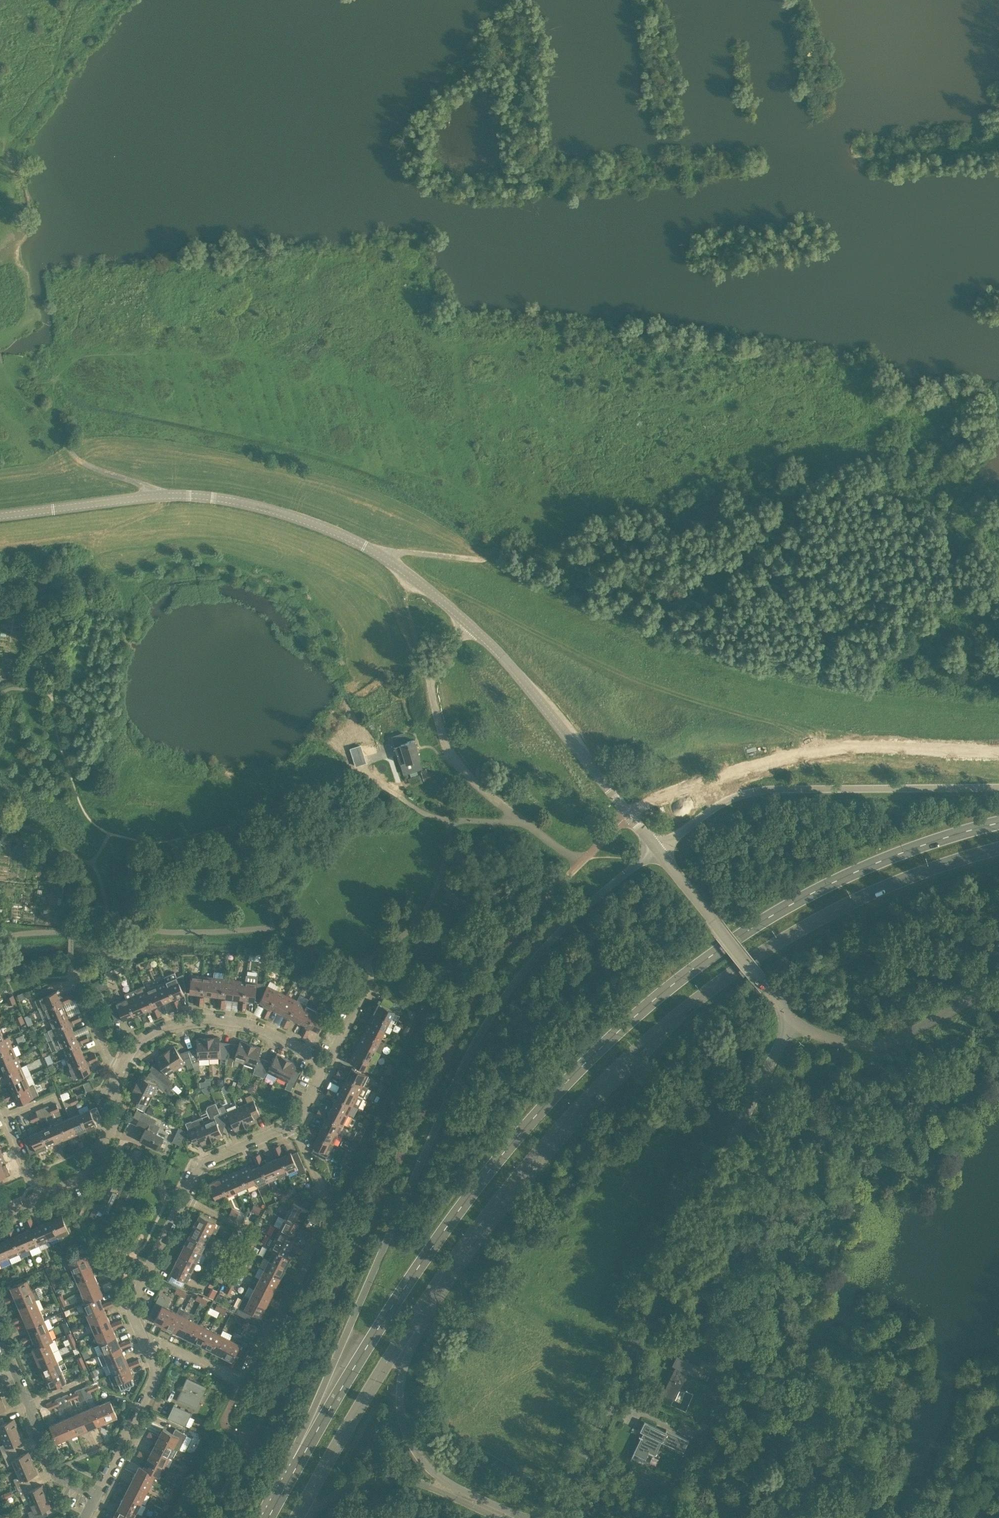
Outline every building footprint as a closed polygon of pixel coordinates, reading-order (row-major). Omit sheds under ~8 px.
[(401,762),(404,773),(420,768),(418,759),(419,758),(413,740),(400,744),(401,744),(394,746),(399,763),(401,762)] [(362,751),(351,754),(353,760),(364,757),(362,751)] [(259,961),(265,965),(269,959),(262,955),(259,961)] [(271,968),(278,971),(281,965),(274,962),(271,968)] [(166,981),(173,997),(174,1000),(177,999),(178,998),(179,996),(179,995),(184,993),(174,972),(164,976),(166,981)] [(200,993),(202,976),(191,974),(189,992),(200,993)] [(249,1001),(249,999),(254,1000),(256,982),(257,977),(246,975),(245,981),(243,999),(243,998),(243,1001),(246,1002),(247,1002),(249,1001)] [(213,977),(202,976),(200,993),(211,995),(213,977)] [(222,996),(224,978),(213,977),(211,995),(222,996)] [(235,979),(224,978),(222,996),(232,997),(235,979)] [(243,999),(245,981),(235,979),(232,997),(243,998),(243,999)] [(264,1007),(263,1011),(269,1014),(271,1010),(268,1009),(269,1006),(277,990),(280,985),(270,980),(267,985),(259,1001),(264,1004),(263,1005),(263,1007),(264,1007)] [(173,997),(166,981),(156,985),(163,1002),(173,997)] [(134,989),(136,994),(143,1010),(153,1006),(146,989),(144,985),(134,989)] [(163,1002),(156,985),(146,989),(153,1006),(163,1002)] [(56,990),(51,992),(49,986),(37,992),(39,998),(35,999),(39,1010),(60,1001),(63,1000),(62,996),(61,995),(60,995),(58,995),(56,990)] [(126,998),(133,1014),(143,1010),(136,994),(134,989),(124,993),(126,998)] [(277,990),(269,1006),(279,1011),(287,995),(277,990)] [(63,1000),(60,1001),(39,1010),(43,1020),(48,1018),(65,1011),(63,1006),(64,1005),(65,1004),(65,1003),(68,1001),(65,995),(62,996),(63,1000)] [(288,1016),(296,1000),(287,995),(279,1011),(288,1016)] [(373,1013),(389,1021),(393,1012),(398,1014),(402,1005),(384,996),(381,1001),(379,1001),(378,1003),(373,1013)] [(115,1020),(122,1017),(123,1019),(133,1014),(126,998),(116,1002),(115,1000),(108,1004),(115,1020)] [(298,1021),(306,1005),(296,1000),(288,1016),(298,1021)] [(308,1026),(316,1009),(306,1005),(298,1021),(308,1026)] [(318,1031),(320,1025),(326,1028),(331,1017),(316,1009),(308,1026),(318,1031)] [(65,1011),(48,1018),(52,1028),(72,1019),(70,1016),(70,1015),(68,1014),(67,1015),(65,1011)] [(393,1022),(389,1021),(373,1013),(368,1022),(384,1030),(389,1033),(392,1027),(391,1027),(393,1022)] [(57,1038),(73,1031),(71,1026),(74,1025),(73,1023),(77,1021),(74,1015),(70,1016),(72,1019),(52,1028),(57,1038)] [(380,1040),(384,1030),(368,1022),(363,1032),(380,1040)] [(112,1029),(114,1033),(115,1036),(117,1035),(122,1033),(119,1026),(114,1028),(112,1029)] [(75,1036),(73,1031),(57,1038),(61,1048),(77,1041),(80,1039),(79,1036),(78,1035),(75,1036)] [(385,1043),(380,1040),(363,1032),(359,1042),(375,1050),(381,1053),(385,1043)] [(80,1039),(77,1041),(61,1048),(65,1058),(82,1050),(79,1045),(82,1044),(82,1043),(85,1041),(82,1035),(79,1036),(80,1039)] [(4,1038),(0,1040),(0,1052),(12,1046),(8,1036),(4,1038)] [(198,1060),(197,1059),(209,1058),(208,1037),(196,1038),(197,1049),(188,1052),(193,1066),(195,1071),(199,1069),(199,1065),(198,1060)] [(220,1063),(226,1064),(228,1046),(219,1045),(219,1037),(208,1037),(209,1058),(220,1057),(220,1059),(220,1063)] [(232,1065),(232,1061),(233,1059),(244,1063),(250,1043),(240,1040),(237,1047),(228,1046),(226,1064),(232,1065)] [(381,1053),(375,1050),(359,1042),(354,1051),(370,1059),(376,1062),(381,1053)] [(244,1063),(254,1067),(254,1069),(253,1073),(258,1075),(265,1059),(258,1056),(261,1047),(250,1043),(244,1063)] [(174,1045),(164,1052),(176,1069),(185,1063),(186,1064),(187,1068),(193,1066),(188,1052),(180,1055),(174,1045)] [(0,1052),(0,1064),(17,1056),(12,1046),(0,1052)] [(82,1050),(65,1058),(69,1068),(89,1059),(87,1056),(86,1054),(84,1055),(82,1050)] [(376,1062),(370,1059),(354,1051),(349,1061),(371,1072),(376,1062)] [(166,1075),(176,1069),(164,1052),(155,1058),(159,1065),(151,1070),(150,1071),(152,1072),(166,1084),(171,1088),(172,1087),(172,1081),(171,1079),(167,1076),(166,1075)] [(264,1077),(266,1073),(267,1071),(277,1076),(286,1058),(276,1053),(272,1062),(265,1059),(258,1075),(264,1077)] [(89,1059),(69,1068),(74,1078),(90,1071),(88,1066),(91,1064),(90,1062),(94,1061),(91,1054),(87,1056),(89,1059)] [(0,1064),(4,1073),(21,1066),(17,1056),(0,1064)] [(286,1058),(277,1076),(287,1081),(284,1087),(290,1090),(292,1086),(298,1074),(293,1071),(297,1063),(286,1058)] [(21,1066),(4,1073),(8,1083),(25,1076),(21,1066)] [(344,1076),(346,1077),(362,1085),(368,1075),(351,1067),(350,1071),(345,1068),(343,1072),(342,1071),(338,1077),(340,1078),(342,1079),(344,1076)] [(171,1088),(166,1084),(152,1072),(146,1079),(139,1076),(134,1086),(152,1095),(157,1085),(166,1093),(167,1092),(171,1095),(174,1091),(171,1088)] [(13,1093),(29,1086),(25,1076),(8,1083),(13,1093)] [(368,1088),(362,1085),(346,1077),(344,1076),(342,1079),(340,1078),(339,1081),(343,1083),(341,1087),(358,1095),(363,1097),(368,1088)] [(85,1090),(91,1088),(89,1081),(83,1083),(85,1090)] [(386,1086),(381,1083),(377,1092),(382,1094),(386,1086)] [(17,1104),(34,1097),(38,1095),(34,1084),(29,1086),(13,1093),(10,1095),(11,1098),(12,1099),(14,1099),(15,1099),(17,1104)] [(147,1105),(152,1095),(134,1086),(129,1096),(147,1105)] [(363,1097),(358,1095),(341,1087),(337,1096),(353,1104),(358,1107),(363,1097)] [(662,1108),(670,1098),(662,1092),(654,1101),(662,1108)] [(259,1114),(257,1109),(251,1094),(245,1097),(247,1102),(237,1107),(245,1126),(255,1121),(253,1117),(259,1114)] [(348,1114),(353,1104),(337,1096),(332,1106),(348,1114)] [(208,1119),(204,1121),(212,1140),(222,1136),(218,1126),(224,1123),(218,1108),(215,1102),(207,1106),(206,1109),(209,1117),(208,1119)] [(97,1105),(79,1113),(86,1130),(97,1125),(96,1123),(104,1120),(97,1105)] [(146,1111),(152,1114),(154,1108),(149,1105),(146,1111)] [(235,1130),(245,1126),(237,1107),(226,1111),(226,1110),(225,1110),(223,1106),(218,1108),(224,1123),(230,1120),(235,1130)] [(343,1124),(348,1114),(332,1106),(327,1116),(343,1124)] [(177,1107),(174,1113),(179,1116),(182,1109),(177,1107)] [(157,1148),(163,1137),(150,1130),(154,1122),(148,1120),(150,1117),(142,1113),(135,1110),(130,1121),(136,1124),(145,1129),(140,1139),(157,1148)] [(77,1134),(86,1130),(79,1113),(69,1117),(77,1134)] [(201,1145),(212,1140),(204,1121),(201,1116),(191,1121),(191,1120),(185,1122),(192,1137),(197,1135),(201,1145)] [(327,1116),(322,1125),(338,1133),(343,1124),(327,1116)] [(67,1138),(77,1134),(69,1117),(59,1122),(67,1138)] [(57,1142),(67,1138),(59,1122),(50,1126),(57,1142)] [(333,1143),(338,1133),(322,1125),(318,1133),(316,1132),(314,1134),(333,1143)] [(47,1147),(57,1142),(50,1126),(40,1130),(47,1147)] [(178,1126),(172,1140),(180,1144),(186,1130),(178,1126)] [(36,1151),(47,1147),(40,1130),(29,1135),(30,1136),(23,1138),(30,1154),(36,1151)] [(363,1135),(356,1132),(352,1140),(358,1143),(363,1135)] [(325,1159),(333,1143),(314,1134),(314,1136),(316,1137),(312,1145),(314,1146),(311,1152),(325,1159)] [(355,1149),(358,1143),(353,1141),(350,1146),(355,1149)] [(347,1166),(353,1153),(345,1149),(340,1163),(347,1166)] [(287,1173),(297,1169),(299,1174),(306,1171),(297,1151),(291,1154),(290,1152),(280,1156),(287,1173)] [(280,1156),(270,1161),(277,1177),(287,1173),(280,1156)] [(259,1162),(260,1165),(267,1181),(277,1177),(270,1161),(265,1163),(264,1160),(262,1161),(259,1162)] [(6,1163),(0,1165),(0,1177),(10,1173),(6,1163)] [(246,1186),(255,1182),(256,1182),(250,1169),(251,1169),(249,1165),(239,1169),(246,1186)] [(257,1186),(267,1181),(260,1165),(251,1169),(250,1169),(256,1182),(255,1182),(257,1186)] [(229,1174),(236,1190),(246,1186),(239,1169),(229,1174)] [(118,1193),(120,1187),(122,1188),(124,1188),(121,1194),(131,1199),(137,1185),(127,1181),(126,1182),(125,1182),(125,1180),(111,1173),(108,1181),(106,1181),(103,1187),(106,1188),(100,1201),(100,1200),(97,1208),(110,1214),(119,1193),(118,1193)] [(226,1195),(236,1190),(229,1174),(219,1178),(226,1195)] [(216,1199),(226,1195),(219,1178),(208,1182),(216,1199)] [(306,1216),(305,1216),(308,1210),(293,1202),(290,1208),(289,1208),(284,1218),(300,1226),(301,1224),(306,1216)] [(80,1203),(76,1211),(81,1214),(85,1205),(80,1203)] [(194,1224),(211,1232),(216,1222),(199,1214),(194,1224)] [(52,1220),(59,1236),(69,1232),(62,1215),(52,1220)] [(307,1227),(301,1224),(300,1226),(284,1218),(279,1228),(296,1236),(299,1228),(305,1231),(307,1227)] [(49,1240),(59,1236),(52,1220),(42,1224),(49,1240)] [(39,1245),(49,1240),(42,1224),(32,1228),(39,1245)] [(206,1242),(211,1232),(194,1224),(190,1233),(206,1242)] [(295,1250),(297,1246),(292,1244),(296,1236),(279,1228),(275,1226),(270,1235),(291,1246),(290,1248),(295,1250)] [(29,1249),(39,1245),(32,1228),(22,1232),(29,1249)] [(19,1253),(29,1249),(22,1232),(12,1237),(19,1253)] [(201,1251),(206,1242),(190,1233),(185,1243),(201,1251)] [(286,1255),(290,1248),(291,1246),(270,1235),(269,1235),(264,1244),(267,1246),(270,1247),(270,1248),(273,1250),(274,1249),(286,1255)] [(12,1237),(2,1241),(9,1257),(19,1253),(12,1237)] [(9,1257),(2,1241),(0,1242),(0,1261),(9,1257)] [(196,1261),(201,1251),(185,1243),(180,1253),(196,1261)] [(290,1257),(286,1255),(274,1249),(273,1250),(270,1248),(270,1247),(267,1246),(262,1256),(269,1259),(285,1267),(290,1257)] [(191,1271),(196,1261),(180,1253),(175,1262),(191,1271)] [(221,1255),(216,1253),(214,1258),(218,1260),(222,1262),(225,1257),(221,1255)] [(90,1264),(85,1254),(69,1261),(68,1258),(61,1261),(65,1269),(71,1266),(73,1271),(90,1264)] [(264,1269),(280,1277),(285,1267),(269,1259),(264,1269)] [(186,1281),(191,1271),(175,1262),(170,1273),(186,1281)] [(90,1264),(73,1271),(77,1281),(94,1274),(90,1264)] [(275,1286),(280,1277),(264,1269),(259,1278),(275,1286)] [(94,1274),(77,1281),(82,1291),(98,1284),(94,1274)] [(210,1286),(213,1281),(209,1279),(205,1278),(203,1283),(210,1286)] [(270,1296),(275,1286),(259,1278),(254,1288),(270,1296)] [(15,1297),(31,1290),(27,1279),(10,1286),(14,1295),(15,1297)] [(98,1284),(82,1291),(86,1301),(99,1296),(103,1295),(98,1284)] [(15,1297),(14,1295),(9,1297),(10,1301),(16,1299),(19,1307),(36,1299),(40,1298),(35,1288),(31,1290),(15,1297)] [(266,1306),(270,1296),(254,1288),(249,1298),(266,1306)] [(214,1299),(221,1303),(223,1298),(217,1294),(214,1299)] [(164,1326),(172,1310),(167,1307),(170,1300),(159,1295),(149,1315),(155,1318),(154,1321),(164,1326)] [(266,1306),(249,1298),(244,1295),(235,1312),(241,1315),(244,1308),(260,1316),(266,1306)] [(102,1304),(99,1296),(86,1301),(82,1303),(86,1313),(103,1306),(102,1304)] [(17,1317),(19,1321),(24,1319),(23,1317),(40,1309),(36,1299),(19,1307),(22,1314),(17,1317)] [(103,1306),(86,1313),(90,1323),(107,1316),(104,1308),(109,1306),(107,1302),(102,1304),(103,1306)] [(176,1312),(172,1310),(164,1326),(173,1331),(184,1309),(179,1306),(176,1312)] [(27,1326),(44,1319),(40,1309),(23,1317),(24,1319),(27,1326)] [(184,1309),(173,1331),(183,1336),(191,1319),(194,1314),(184,1309)] [(107,1316),(90,1323),(95,1333),(111,1326),(112,1328),(118,1326),(116,1322),(111,1324),(107,1316)] [(44,1319),(27,1326),(31,1334),(32,1336),(48,1329),(44,1319)] [(191,1319),(183,1336),(193,1340),(201,1324),(191,1319)] [(202,1345),(210,1329),(201,1324),(193,1340),(202,1345)] [(234,1333),(240,1336),(244,1327),(238,1324),(234,1333)] [(111,1326),(95,1333),(99,1343),(116,1336),(112,1328),(111,1326)] [(26,1337),(27,1341),(33,1338),(36,1346),(49,1341),(53,1340),(48,1329),(32,1336),(31,1334),(26,1337)] [(210,1329),(202,1345),(212,1350),(220,1334),(210,1329)] [(75,1342),(73,1336),(71,1331),(67,1333),(71,1343),(75,1342)] [(220,1334),(212,1350),(222,1355),(230,1339),(220,1334)] [(116,1336),(99,1343),(103,1353),(120,1346),(119,1344),(116,1336)] [(230,1339),(222,1355),(232,1360),(233,1358),(238,1361),(247,1343),(237,1338),(235,1341),(230,1339)] [(53,1351),(49,1341),(36,1346),(32,1348),(36,1358),(53,1351)] [(120,1346),(103,1353),(108,1363),(124,1355),(121,1348),(126,1345),(124,1341),(119,1344),(120,1346)] [(53,1351),(36,1358),(41,1368),(57,1361),(53,1351)] [(124,1355),(108,1363),(112,1372),(112,1373),(129,1365),(129,1367),(135,1365),(133,1361),(128,1363),(124,1355)] [(676,1356),(673,1362),(672,1364),(675,1366),(663,1393),(675,1398),(687,1371),(694,1375),(698,1366),(676,1356)] [(57,1361),(41,1368),(45,1378),(61,1371),(57,1361)] [(133,1376),(129,1367),(129,1365),(112,1373),(112,1372),(108,1374),(113,1385),(118,1382),(121,1388),(123,1387),(129,1389),(131,1384),(134,1383),(131,1376),(133,1376)] [(61,1371),(45,1378),(49,1388),(66,1381),(61,1371)] [(187,1378),(177,1400),(195,1408),(205,1386),(187,1378)] [(81,1388),(85,1399),(92,1396),(90,1391),(93,1389),(92,1385),(88,1387),(87,1385),(81,1388)] [(72,1394),(73,1398),(77,1396),(79,1401),(85,1399),(81,1388),(75,1391),(75,1392),(72,1394)] [(61,1397),(66,1407),(72,1404),(70,1399),(73,1398),(72,1394),(68,1395),(68,1394),(61,1397)] [(55,1399),(55,1401),(52,1402),(54,1406),(57,1405),(59,1410),(66,1407),(61,1397),(55,1399)] [(99,1403),(107,1420),(117,1416),(110,1399),(99,1403)] [(97,1424),(107,1420),(99,1403),(89,1408),(97,1424)] [(185,1425),(190,1413),(174,1405),(168,1417),(185,1425)] [(87,1429),(97,1424),(89,1408),(79,1412),(87,1429)] [(77,1433),(87,1429),(79,1412),(70,1416),(77,1433)] [(67,1437),(77,1433),(70,1416),(60,1421),(67,1437)] [(0,1418),(0,1435),(1,1437),(19,1429),(14,1418),(5,1422),(2,1417),(0,1418)] [(56,1442),(67,1437),(60,1421),(49,1425),(56,1442)] [(655,1454),(661,1441),(674,1447),(679,1435),(667,1429),(666,1432),(644,1422),(640,1430),(643,1432),(633,1452),(646,1458),(649,1451),(655,1454)] [(681,1430),(699,1439),(702,1433),(684,1424),(681,1430)] [(158,1438),(174,1446),(177,1448),(179,1449),(187,1434),(175,1428),(172,1433),(163,1428),(159,1436),(158,1438)] [(1,1437),(4,1444),(0,1445),(0,1447),(3,1455),(16,1450),(14,1444),(23,1440),(19,1429),(1,1437)] [(177,1448),(174,1446),(158,1438),(159,1436),(154,1434),(151,1438),(157,1440),(153,1448),(169,1456),(172,1458),(177,1448)] [(153,1448),(149,1456),(144,1453),(142,1457),(147,1460),(148,1458),(164,1466),(169,1456),(153,1448)] [(16,1450),(3,1455),(8,1465),(12,1463),(15,1470),(33,1462),(28,1451),(18,1455),(16,1450)] [(155,1473),(155,1474),(159,1476),(164,1466),(148,1458),(147,1460),(143,1467),(155,1473)] [(33,1462),(15,1470),(18,1477),(13,1478),(17,1488),(30,1483),(28,1477),(37,1473),(33,1462)] [(150,1483),(155,1474),(155,1473),(143,1467),(139,1465),(134,1475),(150,1483)] [(145,1493),(150,1483),(134,1475),(129,1485),(145,1493)] [(30,1483),(17,1488),(22,1498),(26,1496),(29,1503),(47,1495),(42,1484),(32,1488),(30,1483)] [(141,1502),(145,1493),(129,1485),(124,1494),(141,1502)] [(136,1512),(141,1502),(124,1494),(120,1504),(136,1512)] [(29,1503),(32,1510),(27,1512),(30,1517),(39,1517),(44,1516),(42,1510),(51,1506),(47,1495),(29,1503)] [(136,1512),(120,1504),(115,1514),(124,1517),(133,1517),(136,1512)]
